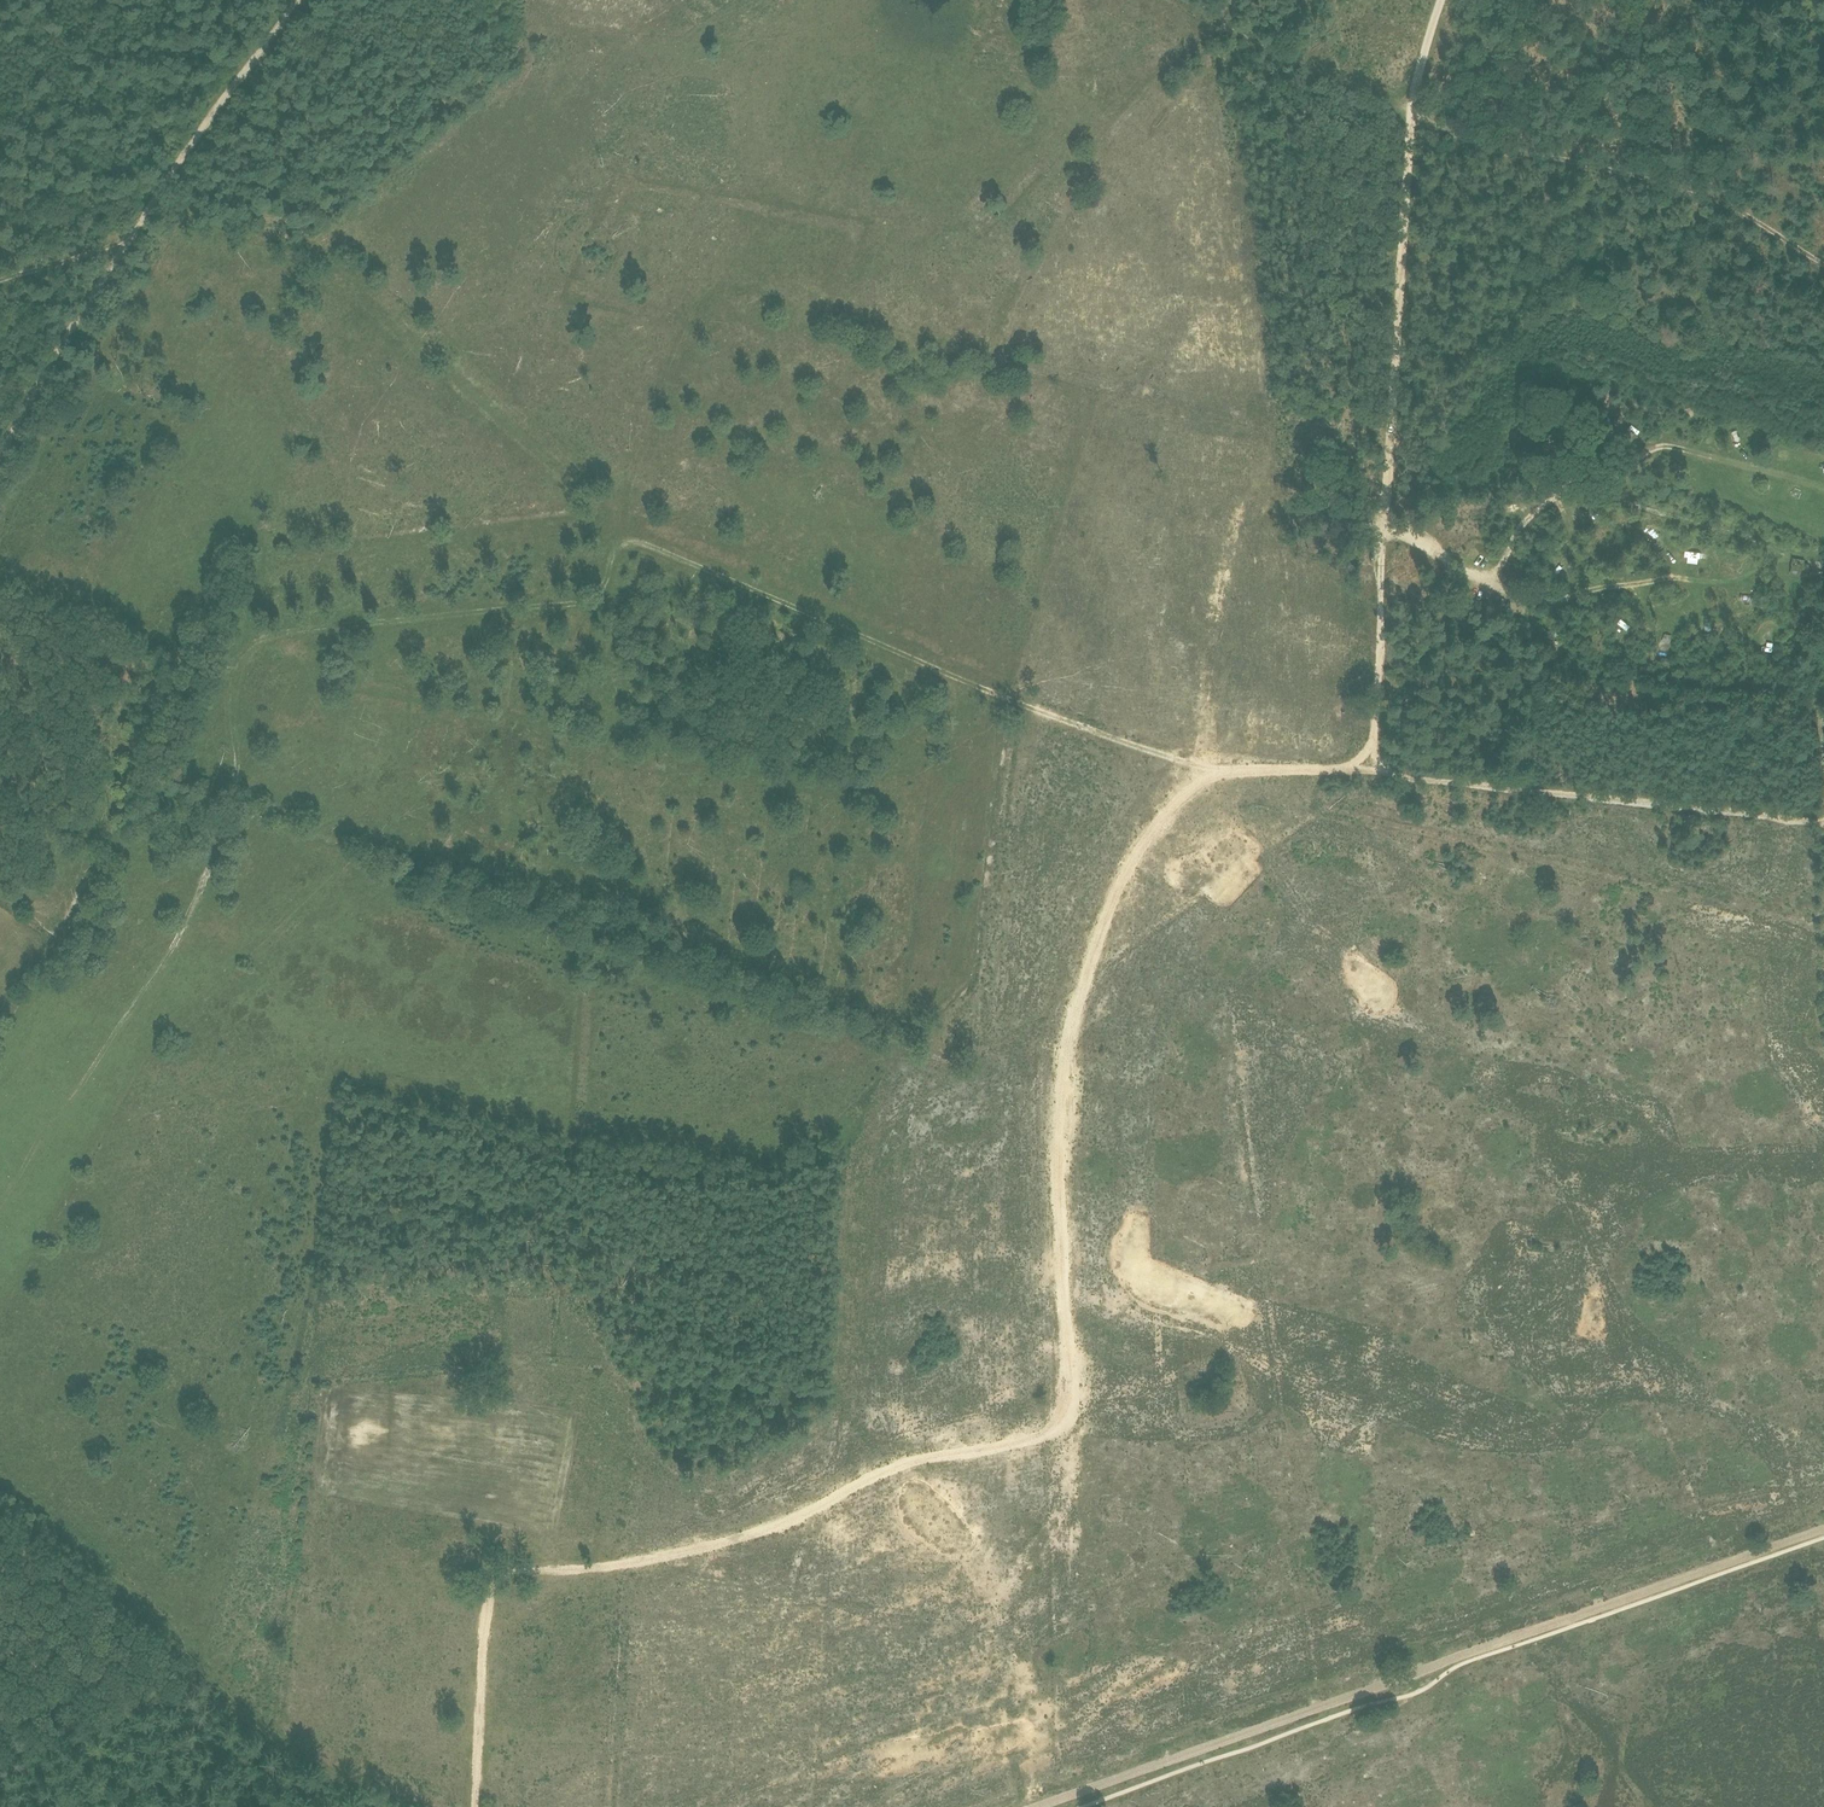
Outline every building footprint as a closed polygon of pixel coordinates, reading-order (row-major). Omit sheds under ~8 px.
[(1692,401),(1684,403),(1686,409),(1694,407),(1692,401)] [(1679,464),(1677,462),(1670,467),(1675,474),(1678,472),(1679,464)] [(1792,574),(1809,576),(1810,564),(1804,563),(1804,559),(1794,558),(1794,562),(1792,573),(1792,574)] [(1517,575),(1508,572),(1507,580),(1516,580),(1517,575)]
